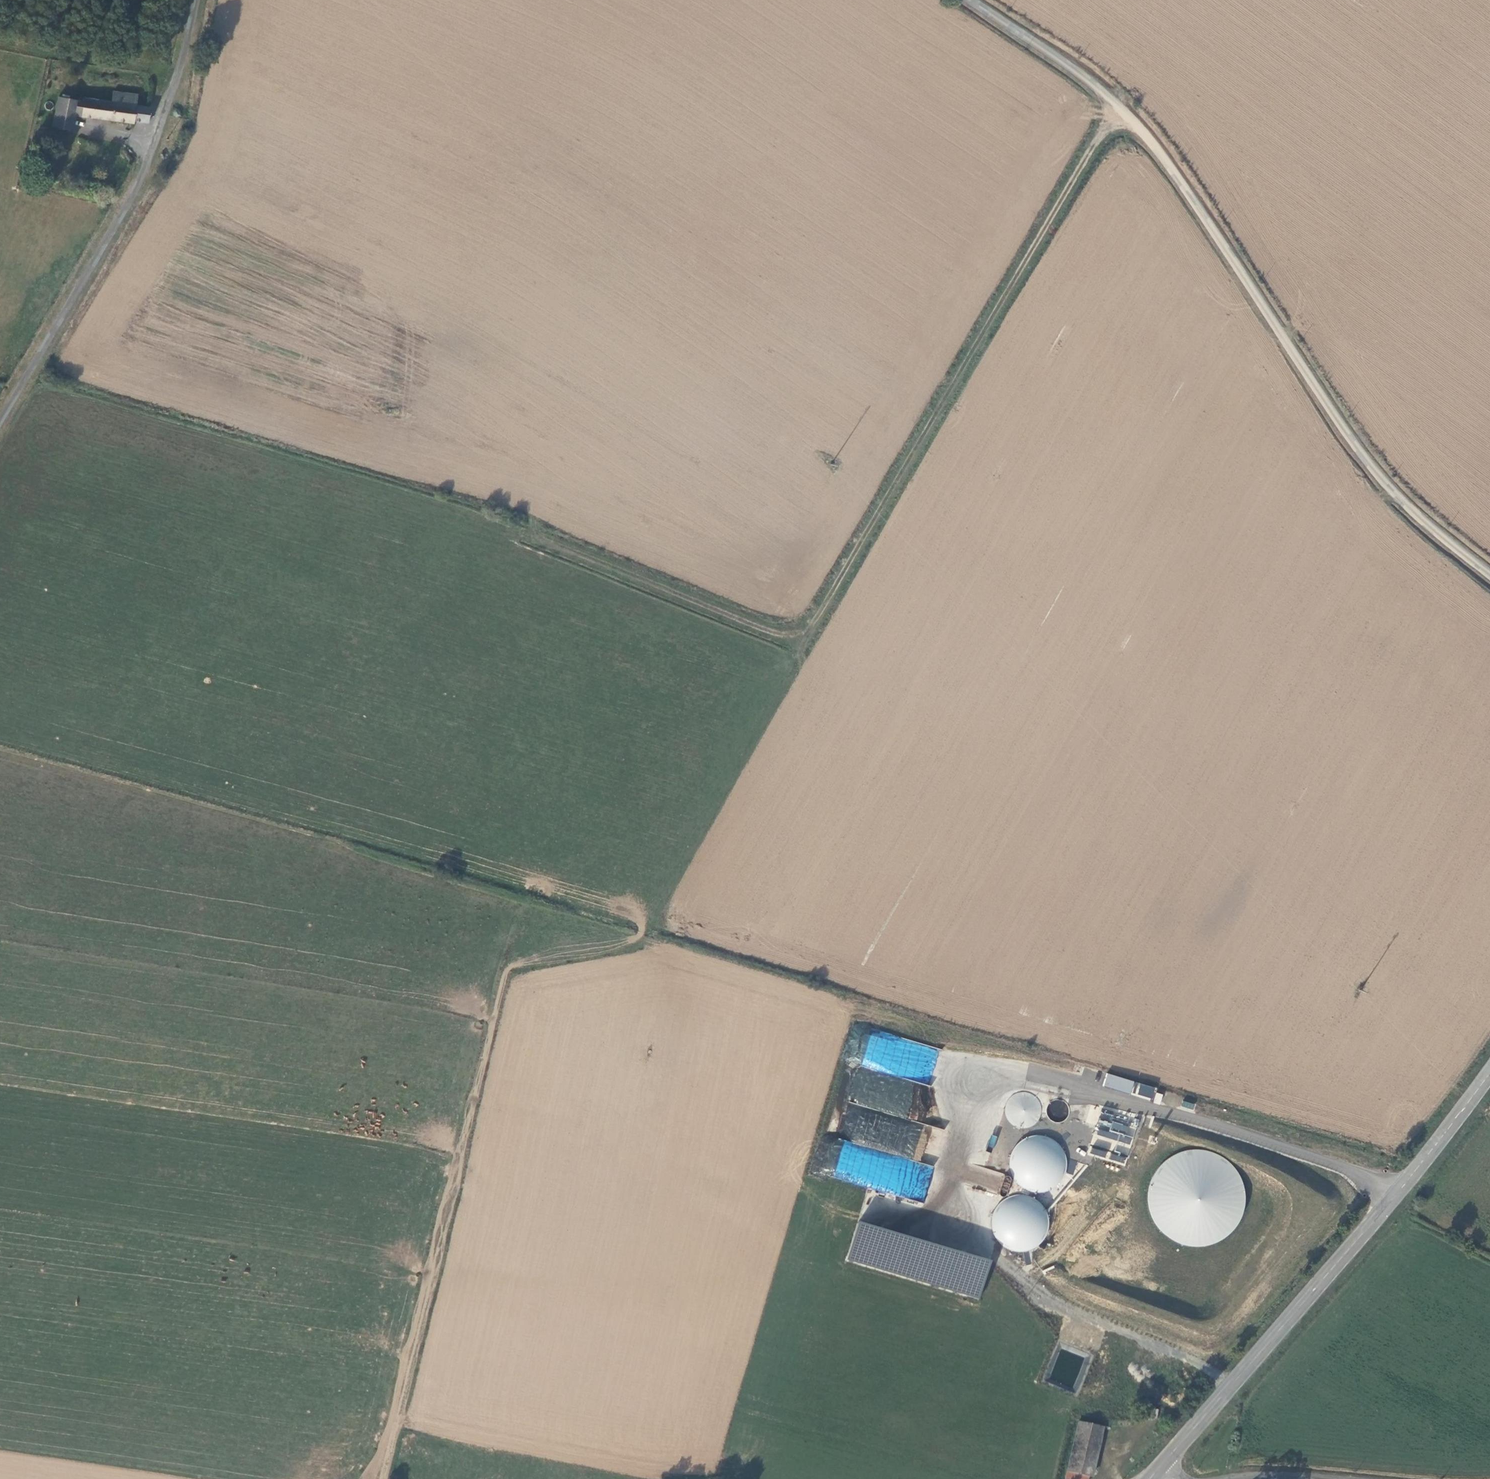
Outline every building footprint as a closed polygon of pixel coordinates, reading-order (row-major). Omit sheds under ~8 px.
[(78,107),(55,104),(50,134),(69,136),(71,123),(143,130),(145,110),(130,110),(131,99),(108,97),(107,107),(78,105),(78,107)] [(1103,1087),(1132,1092),(1134,1079),(1105,1074),(1103,1087)] [(1132,1094),(1152,1099),(1155,1087),(1135,1081),(1132,1094)] [(1026,1090),(1018,1092),(1012,1095),(1004,1105),(1005,1118),(1013,1127),(1025,1130),(1033,1125),(1039,1118),(1040,1110),(1040,1103),(1036,1096),(1026,1090)] [(1160,1104),(1162,1094),(1155,1092),(1153,1103),(1160,1104)] [(1070,1107),(1053,1098),(1046,1111),(1063,1120),(1070,1107)] [(1181,1107),(1194,1109),(1195,1103),(1183,1101),(1181,1107)] [(1126,1164),(1135,1128),(1098,1118),(1089,1155),(1126,1164)] [(1063,1170),(1063,1158),(1059,1147),(1050,1140),(1038,1137),(1027,1139),(1018,1146),(1012,1157),(1012,1168),(1017,1179),(1026,1186),(1037,1189),(1048,1187),(1058,1180),(1063,1170)] [(1171,1155),(1158,1166),(1150,1180),(1147,1196),(1150,1213),(1158,1227),(1171,1238),(1186,1244),(1203,1244),(1218,1238),(1231,1228),(1240,1213),(1243,1197),(1240,1181),(1232,1166),(1219,1156),(1203,1150),(1187,1150),(1171,1155)] [(1038,1202),(1024,1196),(1010,1197),(998,1206),(992,1219),(993,1234),(1002,1246),(1016,1252),(1030,1250),(1042,1242),(1048,1228),(1046,1214),(1038,1202)] [(856,1225),(846,1260),(977,1297),(987,1263),(856,1225)] [(1022,1265),(1033,1263),(1031,1251),(1020,1253),(1022,1265)] [(1067,1478),(1088,1478),(1104,1425),(1084,1419),(1067,1478)]
